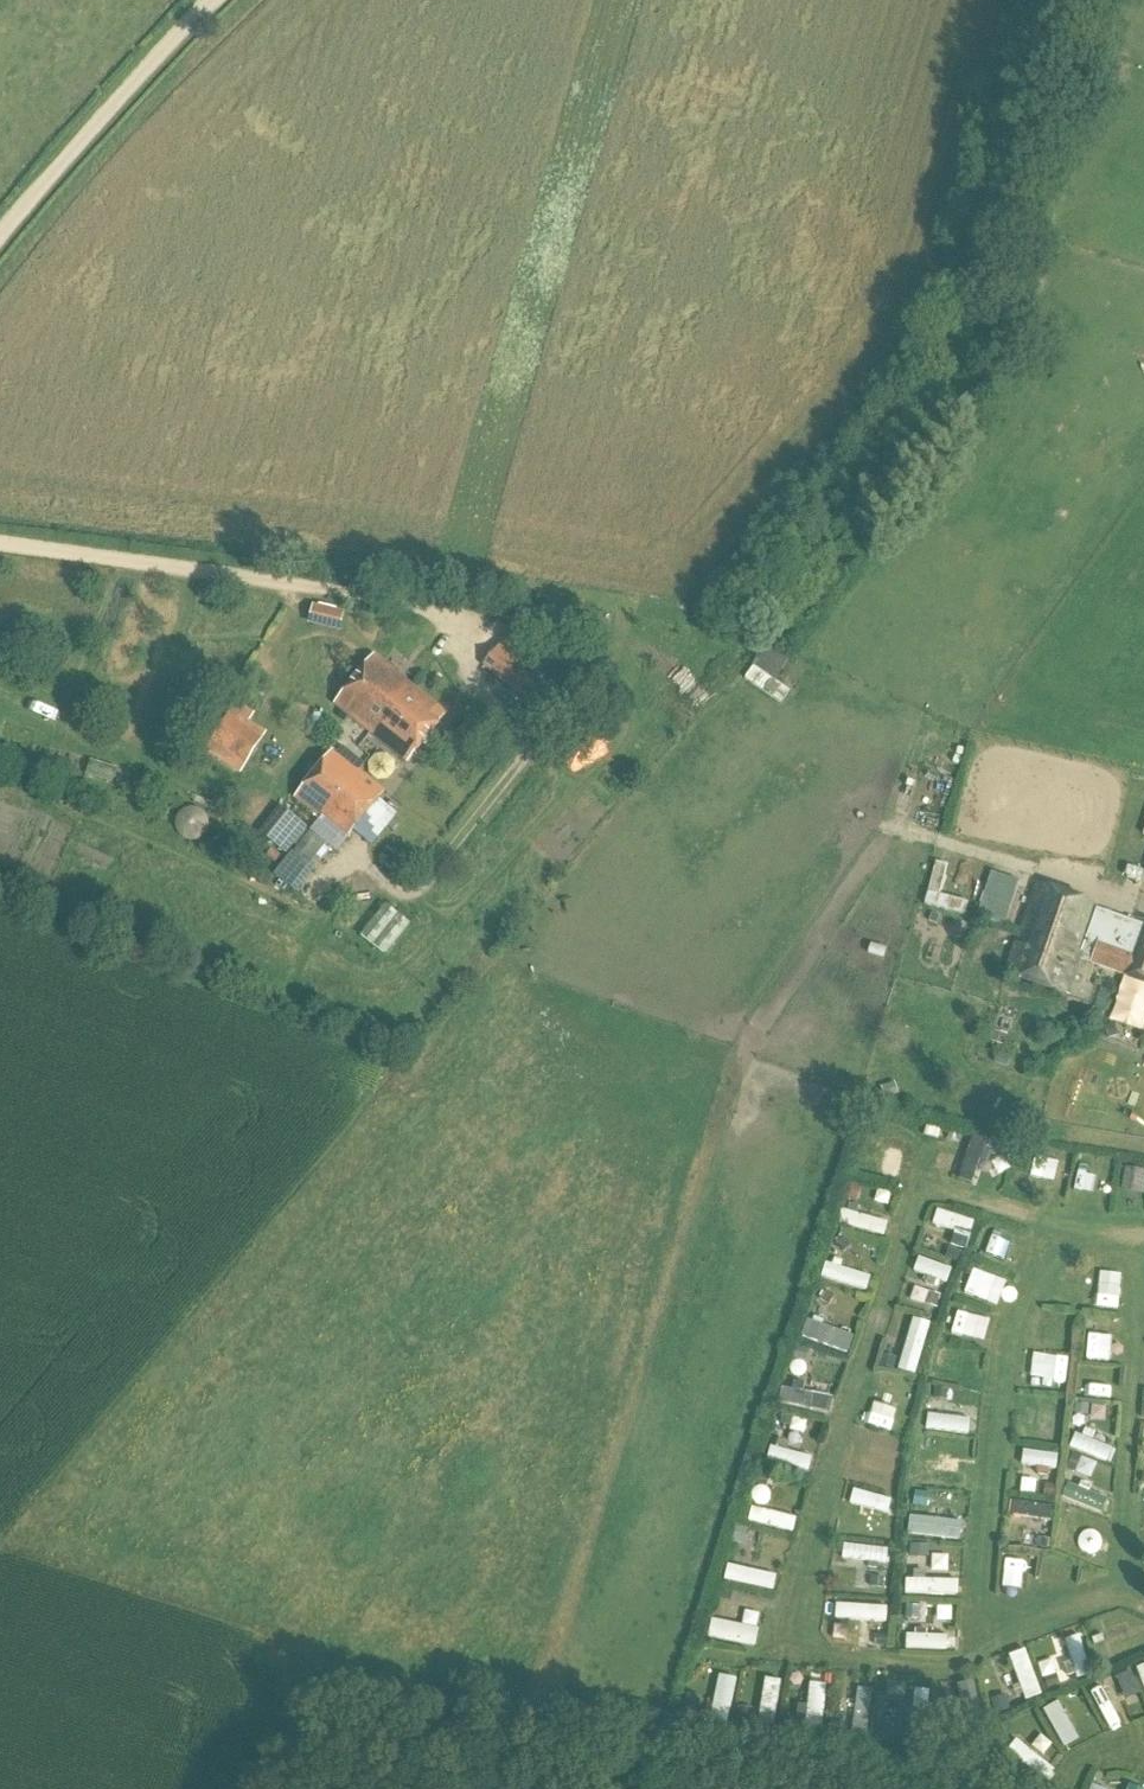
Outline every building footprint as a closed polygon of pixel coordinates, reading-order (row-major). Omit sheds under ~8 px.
[(340,631),(344,613),(311,605),(307,624),(340,631)] [(554,664),(562,655),(546,642),(539,652),(554,664)] [(778,680),(789,661),(764,646),(753,665),(778,680)] [(537,710),(551,693),(495,649),(482,666),(537,710)] [(408,761),(447,713),(374,655),(336,704),(408,761)] [(247,765),(263,739),(226,717),(210,743),(205,751),(240,773),(246,764),(247,765)] [(346,841),(385,791),(333,750),(293,799),(346,841)] [(287,800),(266,824),(290,844),(310,820),(287,800)] [(189,842),(192,842),(196,842),(197,841),(199,840),(202,839),(204,837),(206,835),(207,834),(208,831),(209,828),(209,825),(209,823),(209,820),(208,818),(207,816),(206,814),(203,811),(201,810),(199,809),(197,808),(194,807),(193,807),(190,807),(188,808),(185,809),(183,810),(180,812),(178,814),(177,816),(175,819),(175,820),(174,823),(174,825),(175,828),(176,832),(178,835),(180,837),(184,840),(187,841),(189,842)] [(296,892),(313,870),(292,854),(275,875),(296,892)] [(1099,910),(1101,904),(1038,883),(1005,973),(1069,996),(1081,961),(1099,910)] [(368,927),(394,947),(415,921),(390,900),(368,927)] [(1138,918),(1137,923),(1119,974),(1126,976),(1125,978),(1143,985),(1143,920),(1138,918)] [(1119,1036),(1114,1023),(1105,1027),(1109,1039),(1119,1036)] [(1004,1047),(1008,1036),(994,1032),(991,1042),(1004,1047)] [(894,1082),(881,1087),(885,1099),(899,1094),(894,1082)] [(982,1176),(989,1132),(972,1130),(965,1173),(982,1176)] [(1124,1167),(1121,1191),(1143,1194),(1143,1170),(1124,1167)] [(861,1186),(846,1182),(842,1197),(857,1201),(861,1186)] [(942,1205),(937,1220),(974,1233),(980,1218),(942,1205)] [(846,1206),(842,1221),(886,1231),(890,1216),(846,1206)] [(870,1291),(876,1273),(830,1257),(824,1276),(870,1291)] [(969,1293),(994,1302),(1003,1276),(978,1267),(969,1293)] [(940,1295),(929,1291),(925,1304),(936,1308),(940,1295)] [(1105,1292),(1106,1312),(1131,1311),(1130,1291),(1105,1292)] [(955,1333),(979,1344),(990,1321),(965,1310),(955,1333)] [(924,1374),(933,1318),(915,1315),(906,1372),(924,1374)] [(815,1318),(808,1339),(850,1353),(857,1331),(815,1318)] [(1039,1400),(1037,1412),(1071,1417),(1073,1405),(1039,1400)] [(1102,1409),(1102,1424),(1117,1424),(1118,1409),(1102,1409)] [(1086,1440),(1080,1457),(1121,1470),(1126,1453),(1086,1440)] [(776,1449),(774,1465),(815,1470),(817,1454),(776,1449)] [(1120,1520),(1124,1503),(1079,1493),(1075,1510),(1120,1520)] [(1024,1505),(1025,1526),(1064,1524),(1063,1503),(1024,1505)] [(755,1529),(801,1536),(804,1517),(758,1510),(755,1529)] [(749,1529),(737,1526),(732,1541),(744,1545),(749,1529)] [(1036,1555),(1051,1556),(1051,1541),(1036,1540),(1036,1555)] [(898,1572),(898,1551),(850,1549),(850,1570),(898,1572)] [(736,1563),(730,1582),(778,1595),(783,1576),(736,1563)] [(1016,1595),(1039,1598),(1042,1569),(1019,1567),(1016,1595)] [(719,1623),(715,1644),(760,1653),(765,1632),(719,1623)] [(919,1646),(919,1662),(958,1662),(958,1646),(919,1646)] [(1075,1672),(1086,1670),(1090,1691),(1101,1689),(1093,1650),(1072,1654),(1075,1672)] [(1035,1715),(1054,1711),(1044,1664),(1025,1668),(1035,1715)] [(1131,1671),(1116,1678),(1121,1689),(1135,1683),(1131,1671)] [(788,1711),(789,1688),(776,1688),(775,1710),(788,1711)] [(1006,1696),(991,1700),(995,1715),(1010,1711),(1006,1696)] [(1105,1702),(1126,1740),(1135,1734),(1114,1696),(1105,1702)] [(683,1706),(679,1719),(694,1724),(698,1711),(683,1706)] [(752,1720),(736,1718),(735,1729),(750,1732),(752,1720)] [(1061,1729),(1074,1755),(1095,1744),(1083,1718),(1061,1729)] [(988,1736),(995,1750),(1009,1742),(1002,1728),(988,1736)]
